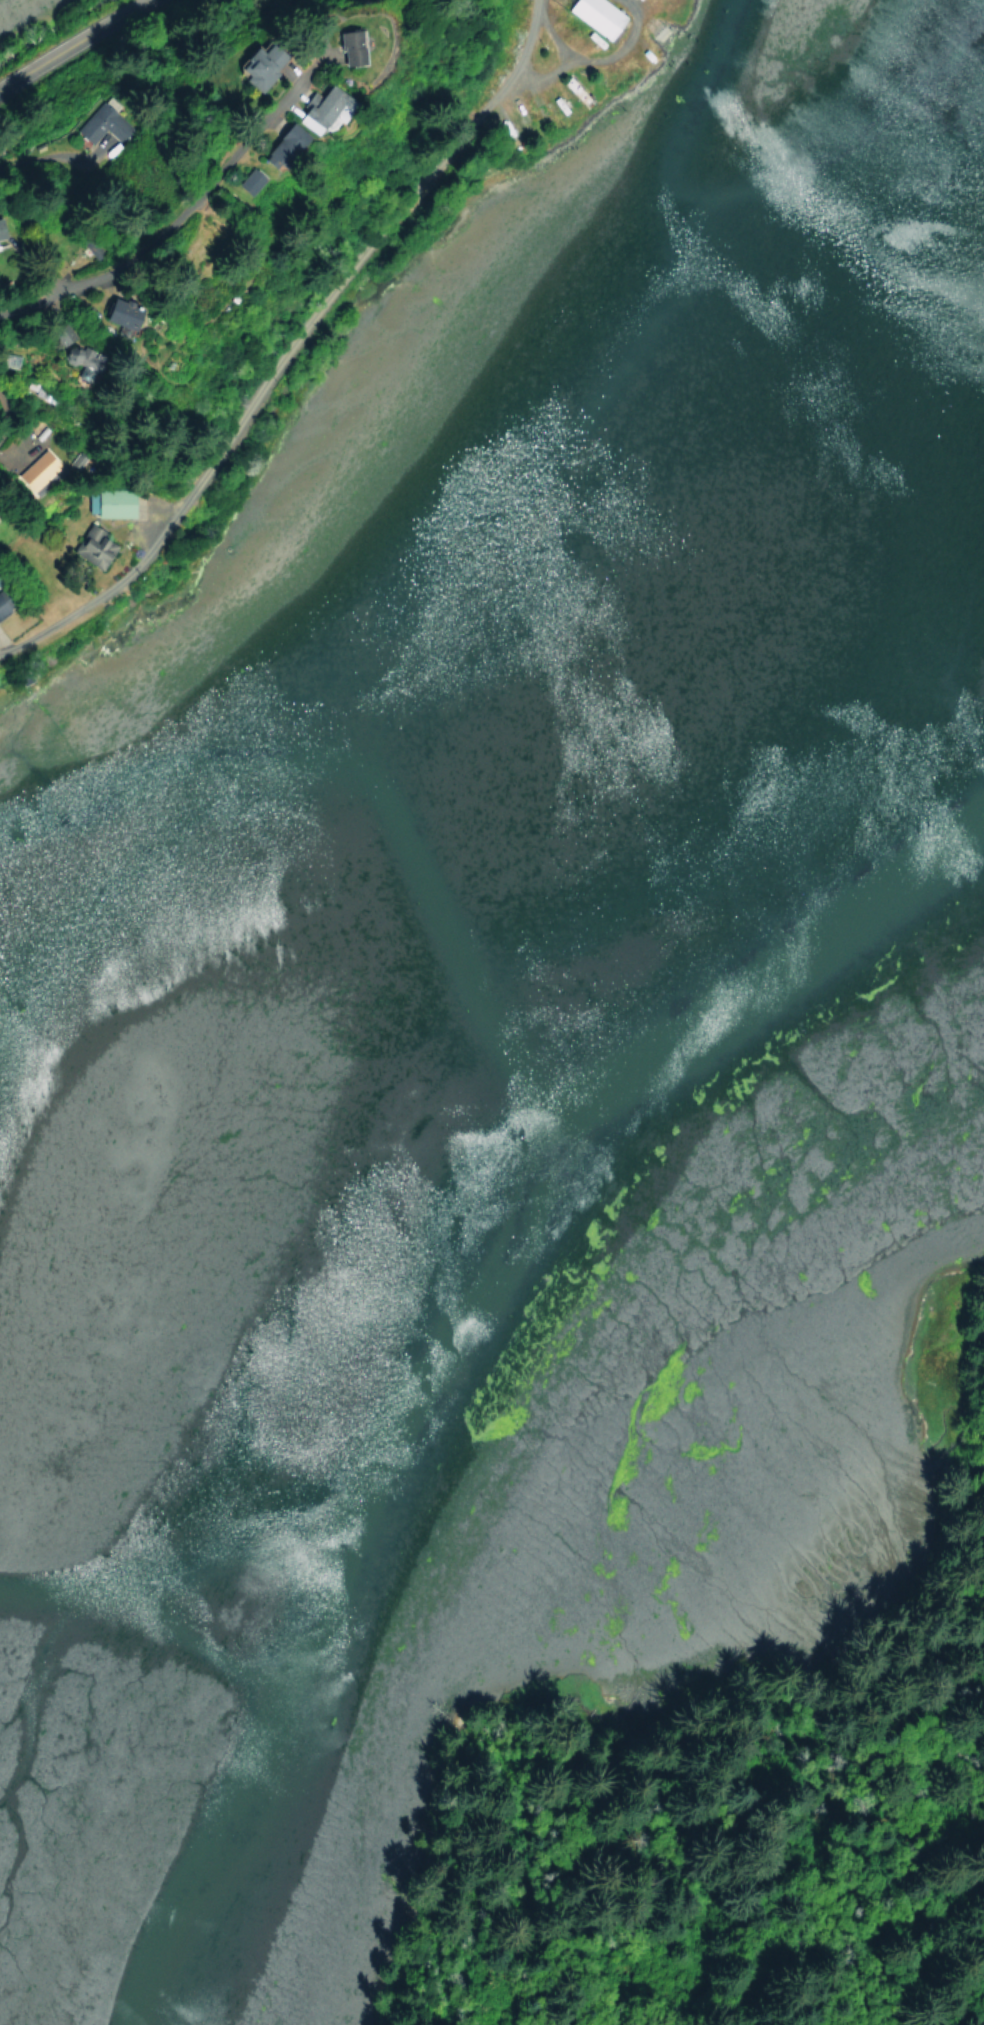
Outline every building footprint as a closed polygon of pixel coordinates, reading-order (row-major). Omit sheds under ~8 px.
[(566,7),(572,0),(601,0),(623,17),(606,39),(566,7)] [(337,63),(358,60),(352,25),(332,28),(337,63)] [(246,70),(240,76),(254,90),(284,58),(265,40),(242,65),(246,70)] [(561,82),(581,105),(587,99),(567,76),(561,82)] [(309,89),(298,102),(303,106),(293,118),(312,134),(344,96),(326,81),(315,94),(309,89)] [(305,135),(288,120),(262,149),(278,164),(305,135)] [(245,195),(259,180),(246,169),(232,184),(245,195)] [(130,329),(136,309),(106,299),(100,320),(130,329)] [(29,493),(60,465),(44,447),(13,476),(29,493)] [(131,518),(132,491),(95,490),(94,517),(131,518)] [(69,552),(98,570),(114,546),(100,537),(103,533),(87,523),(69,552)] [(11,606),(0,590),(0,614),(11,606)]
